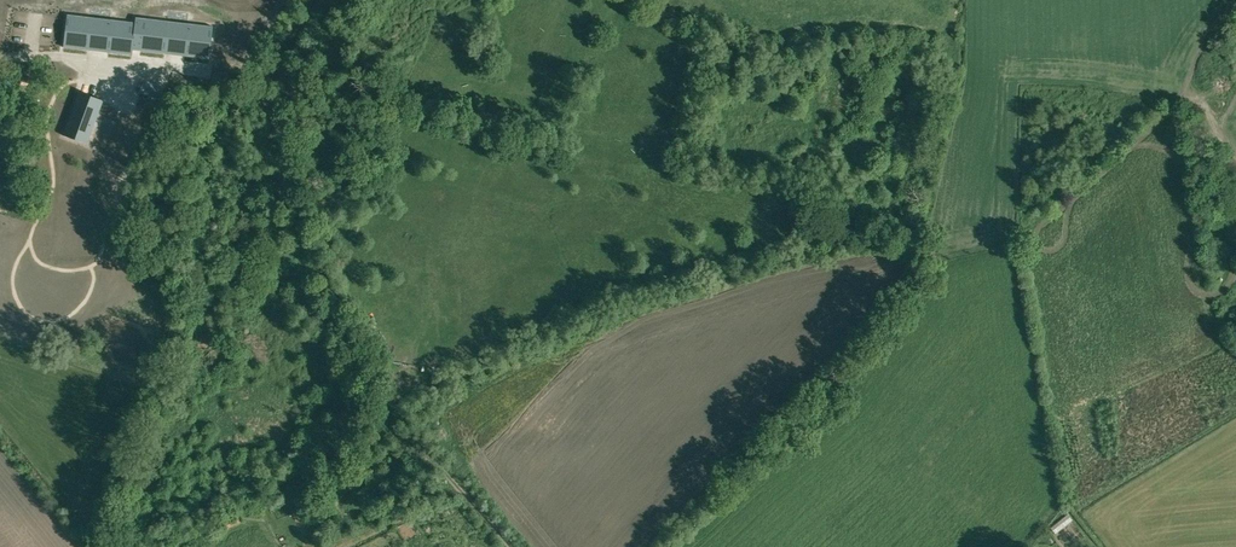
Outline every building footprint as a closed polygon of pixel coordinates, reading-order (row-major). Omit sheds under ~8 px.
[(67,14),(63,46),(132,55),(133,49),(209,59),(213,27),(136,17),(135,23),(67,14)] [(82,82),(67,126),(91,135),(106,91),(82,82)] [(224,103),(240,93),(236,86),(220,97),(224,103)] [(1072,514),(1055,529),(1061,535),(1078,520),(1072,514)] [(243,520),(228,526),(230,530),(245,524),(243,520)]
